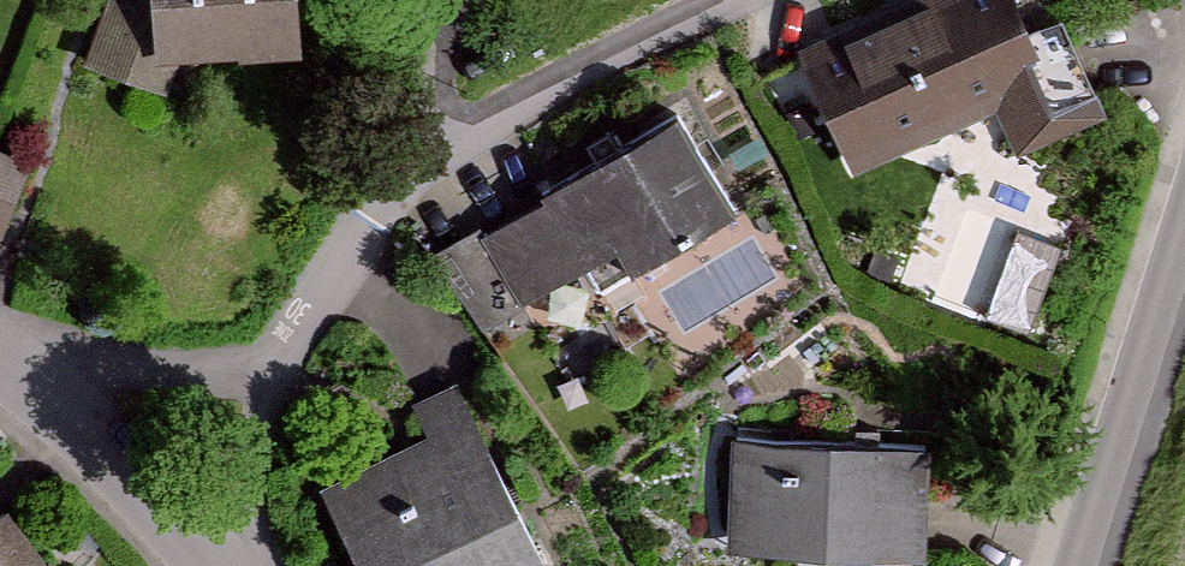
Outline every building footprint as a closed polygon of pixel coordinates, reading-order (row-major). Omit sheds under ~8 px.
[(164,66),(278,53),(272,0),(87,0),(77,85),(162,90),(164,66)] [(985,0),(917,0),(789,56),(842,177),(987,114),(1004,154),(1085,119),(1043,24),(1003,42),(985,0)] [(710,217),(649,117),(423,253),(474,336),(591,266),(601,283),(710,217)] [(20,163),(0,156),(0,217),(20,163)] [(445,380),(395,408),(410,436),(310,491),(351,565),(384,565),(401,557),(406,565),(548,565),(445,380)] [(907,456),(717,448),(712,555),(903,563),(907,456)]
